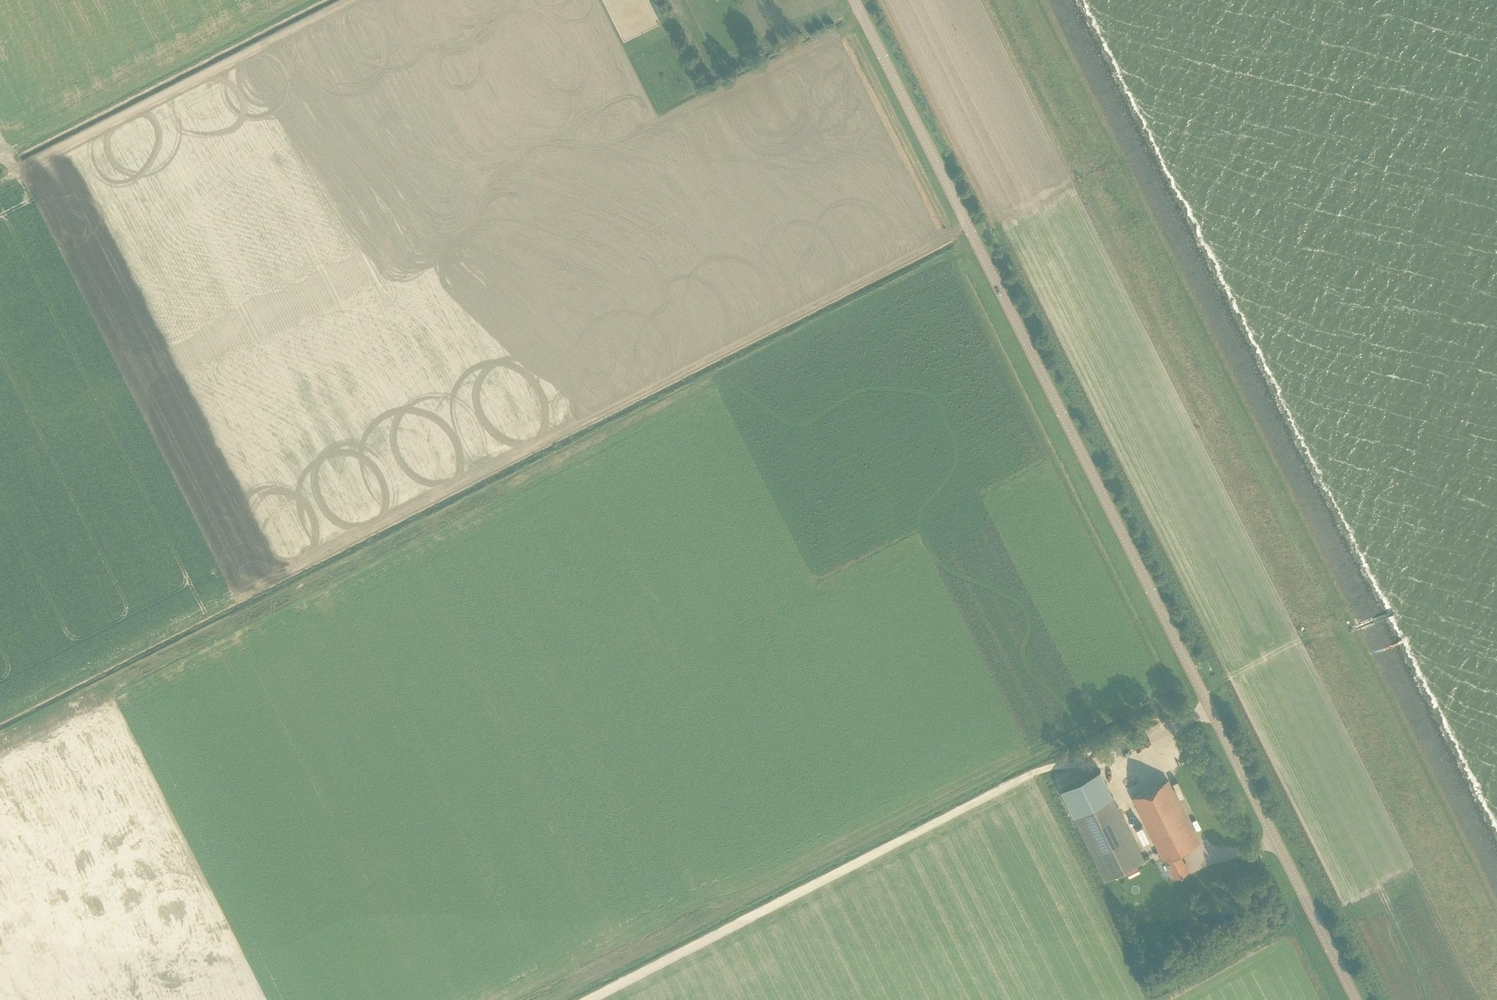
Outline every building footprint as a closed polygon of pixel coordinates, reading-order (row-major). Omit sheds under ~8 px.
[(1153,726),(1154,717),(1145,717),(1144,725),(1153,726)] [(1127,760),(1122,762),(1127,772),(1132,769),(1127,760)] [(1101,771),(1061,791),(1104,878),(1145,858),(1101,771)] [(1165,859),(1174,878),(1189,870),(1185,862),(1184,862),(1179,852),(1199,842),(1168,780),(1132,799),(1162,860),(1165,859)]
